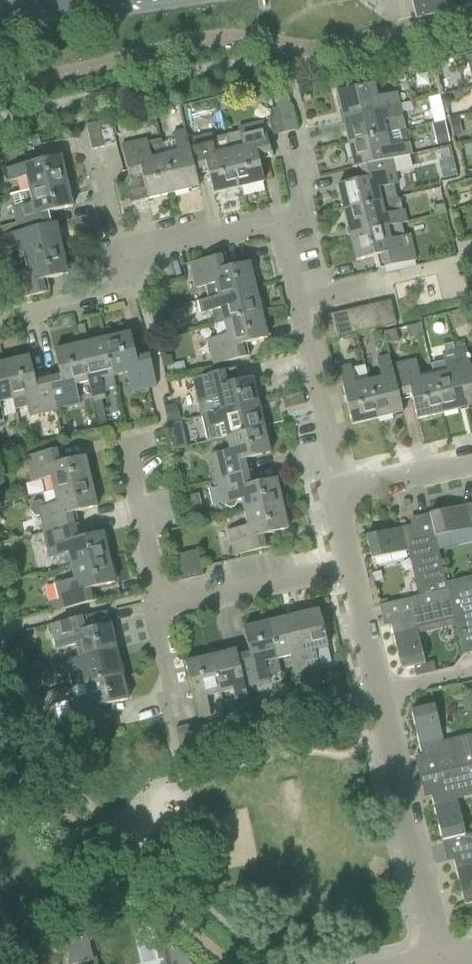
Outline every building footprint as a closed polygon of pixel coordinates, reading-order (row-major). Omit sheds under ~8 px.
[(419,26),(471,13),(471,0),(413,0),(419,26)] [(335,93),(341,119),(399,105),(396,93),(376,97),(373,84),(335,93)] [(228,97),(218,99),(221,111),(228,109),(230,104),(228,97)] [(442,98),(440,101),(441,105),(445,108),(450,107),(452,103),(451,99),(447,97),(442,98)] [(412,101),(398,104),(399,105),(400,112),(413,109),(412,101)] [(341,119),(348,144),(385,135),(382,122),(401,117),(399,105),(341,119)] [(284,133),(296,130),(290,106),(278,109),(284,133)] [(272,136),(273,136),(284,133),(278,109),(266,112),(272,136)] [(458,117),(448,119),(452,137),(462,135),(458,117)] [(109,120),(98,123),(103,147),(115,144),(109,120)] [(444,121),(432,124),(437,146),(449,143),(444,121)] [(239,133),(226,136),(238,188),(263,182),(257,156),(257,154),(269,151),(269,153),(270,157),(271,157),(263,122),(237,128),(239,133)] [(103,147),(98,123),(86,125),(92,150),(103,147)] [(177,153),(164,156),(173,194),(198,187),(194,169),(187,140),(185,131),(172,134),(177,153)] [(211,135),(187,140),(194,169),(205,166),(206,168),(212,194),(238,188),(226,136),(213,139),(211,135)] [(362,167),(391,160),(411,156),(407,143),(388,147),(385,135),(348,144),(354,169),(362,167)] [(173,194),(164,156),(151,159),(147,140),(121,146),(129,182),(130,181),(129,174),(141,172),(147,200),(173,194)] [(449,146),(439,149),(441,161),(452,158),(449,146)] [(26,178),(29,191),(66,182),(60,156),(4,169),(7,182),(26,178)] [(337,186),(343,211),(380,202),(396,198),(393,186),(397,185),(391,160),(362,167),(365,179),(337,186)] [(0,228),(0,237),(18,232),(47,225),(44,213),(46,213),(72,207),(66,182),(29,191),(12,194),(15,208),(13,208),(16,224),(0,228)] [(380,202),(343,211),(349,236),(406,222),(403,211),(401,211),(402,208),(400,200),(398,198),(396,198),(380,202)] [(444,204),(432,207),(434,216),(446,213),(444,204)] [(406,222),(349,236),(355,261),(381,255),(383,254),(386,266),(384,267),(379,268),(379,270),(380,270),(415,261),(410,242),(409,236),(404,237),(401,224),(406,223),(406,222)] [(24,258),(62,249),(56,223),(47,225),(18,232),(0,237),(0,239),(2,249),(21,245),(24,258)] [(62,249),(24,258),(27,271),(8,275),(14,301),(50,292),(50,291),(42,293),(39,281),(68,274),(62,249)] [(215,284),(218,297),(255,288),(249,263),(221,270),(218,258),(225,256),(224,255),(189,264),(195,289),(215,284)] [(214,325),(224,323),(261,314),(255,288),(218,297),(198,302),(201,314),(211,312),(214,325)] [(396,325),(390,300),(378,303),(384,328),(396,325)] [(372,331),(384,328),(378,303),(367,306),(372,331)] [(361,334),(372,331),(367,306),(355,309),(361,334)] [(361,334),(355,309),(343,312),(349,336),(361,334)] [(337,339),(349,336),(343,312),(331,315),(337,339)] [(217,338),(207,340),(213,366),(249,357),(249,356),(244,358),(242,358),(239,346),(241,346),(267,339),(261,314),(224,323),(214,325),(217,338)] [(319,317),(325,342),(337,339),(331,315),(319,317)] [(395,330),(383,333),(386,345),(398,342),(395,330)] [(113,376),(126,373),(130,393),(156,386),(148,351),(147,351),(148,359),(137,361),(130,333),(104,339),(113,376)] [(104,339),(79,345),(87,383),(92,402),(93,402),(101,400),(105,399),(100,379),(113,376),(104,339)] [(46,375),(47,382),(54,411),(79,405),(75,386),(87,383),(79,345),(54,351),(60,379),(48,382),(47,375),(46,375)] [(453,352),(466,409),(471,407),(471,368),(469,368),(465,349),(453,352)] [(442,363),(430,366),(431,372),(432,377),(441,415),(466,409),(453,352),(440,355),(442,363)] [(29,357),(3,363),(12,401),(14,410),(27,407),(29,417),(54,411),(47,382),(35,385),(35,383),(29,357)] [(381,379),(368,382),(377,420),(402,413),(398,395),(391,366),(389,357),(376,360),(381,379)] [(415,361),(391,366),(398,395),(409,392),(410,394),(416,421),(441,415),(432,377),(431,372),(418,375),(415,361)] [(183,362),(166,366),(169,377),(186,374),(183,362)] [(3,363),(0,364),(0,404),(12,401),(3,363)] [(377,420),(368,382),(355,385),(350,366),(338,369),(351,426),(377,420)] [(227,370),(191,379),(197,404),(204,402),(207,415),(220,412),(257,403),(251,378),(225,384),(223,385),(220,373),(222,372),(228,371),(227,370)] [(302,394),(282,398),(284,408),(304,403),(302,394)] [(101,400),(93,402),(96,417),(104,415),(101,400)] [(207,442),(226,437),(263,428),(257,403),(220,412),(207,415),(200,416),(207,442)] [(176,404),(164,407),(168,423),(180,421),(176,404)] [(286,419),(307,417),(306,407),(285,409),(286,419)] [(209,455),(215,480),(244,473),(241,461),(269,454),(263,428),(226,437),(229,450),(209,455)] [(50,478),(53,491),(90,482),(84,456),(56,463),(53,451),(60,450),(59,449),(24,457),(30,483),(50,478)] [(241,500),(244,513),(281,505),(275,479),(247,486),(244,474),(251,472),(251,471),(244,473),(215,480),(221,505),(224,504),(225,505),(229,508),(234,507),(237,502),(237,501),(241,500)] [(38,516),(42,533),(78,525),(78,524),(71,526),(68,514),(96,507),(90,482),(53,491),(56,504),(45,506),(44,504),(41,500),(31,502),(29,512),(35,517),(38,516)] [(429,514),(434,537),(471,528),(471,504),(429,514)] [(281,505),(244,513),(247,526),(228,531),(230,542),(234,556),(270,548),(267,535),(287,530),(281,505)] [(417,596),(417,597),(447,590),(445,582),(444,582),(433,538),(434,537),(429,514),(414,518),(416,525),(364,537),(370,560),(410,551),(420,595),(417,596)] [(68,554),(71,567),(108,558),(102,532),(74,539),(71,527),(78,525),(42,533),(48,558),(68,554)] [(191,579),(203,576),(197,551),(186,554),(191,579)] [(179,582),(191,579),(186,554),(174,557),(179,582)] [(71,567),(74,579),(55,584),(61,610),(96,601),(96,600),(89,601),(86,590),(114,583),(108,558),(71,567)] [(463,655),(471,653),(471,578),(471,576),(445,582),(447,590),(454,619),(463,655)] [(388,620),(400,670),(414,667),(416,677),(435,672),(433,662),(424,665),(415,625),(452,616),(453,620),(454,619),(447,590),(417,597),(377,607),(381,622),(388,620)] [(318,610),(293,616),(306,673),(308,673),(316,671),(318,670),(314,651),(327,648),(318,610)] [(115,649),(110,624),(109,624),(106,613),(107,613),(107,611),(50,625),(56,650),(75,646),(78,658),(115,649)] [(293,616),(268,622),(277,660),(289,657),(294,676),(306,673),(293,616)] [(249,657),(238,660),(237,660),(244,688),(268,682),(263,663),(277,660),(268,622),(242,628),(249,657)] [(71,687),(84,684),(121,675),(115,649),(78,658),(58,663),(61,676),(68,674),(71,687)] [(235,651),(210,657),(219,694),(231,691),(236,710),(249,707),(244,688),(237,660),(238,660),(235,651)] [(219,694),(210,657),(185,663),(198,719),(210,716),(206,697),(219,694)] [(316,671),(308,673),(311,687),(319,685),(316,671)] [(121,675),(84,684),(87,697),(68,701),(74,727),(109,719),(109,718),(102,719),(99,708),(128,701),(121,675)] [(461,686),(449,689),(451,697),(463,694),(461,686)] [(313,703),(316,715),(341,709),(338,697),(313,703)] [(418,777),(471,765),(471,737),(443,744),(433,705),(410,711),(421,761),(415,763),(418,777)] [(298,711),(290,713),(292,721),(300,719),(298,711)] [(194,750),(207,747),(201,723),(188,726),(194,750)] [(194,750),(188,726),(175,729),(181,753),(194,750)] [(441,841),(464,836),(455,797),(471,793),(471,765),(418,777),(422,792),(429,790),(441,841)] [(441,841),(444,856),(451,854),(463,905),(471,903),(471,834),(464,836),(441,841)] [(150,924),(170,944),(160,946),(164,963),(190,963),(151,922),(150,924)] [(68,963),(77,963),(93,960),(86,933),(69,937),(68,963)]
